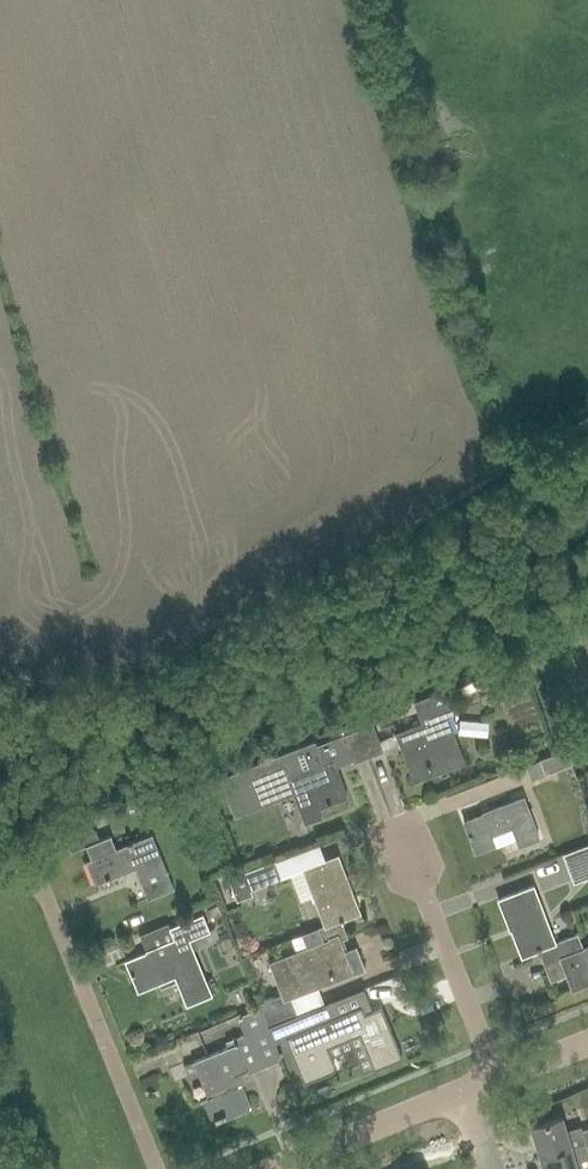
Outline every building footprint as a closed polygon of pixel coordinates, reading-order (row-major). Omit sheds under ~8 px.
[(465,761),(447,717),(460,712),(450,687),(414,702),(422,723),(397,733),(416,780),(465,761)] [(367,710),(354,715),(371,757),(385,751),(375,723),(373,724),(367,710)] [(355,720),(338,727),(341,735),(345,746),(348,745),(350,750),(355,763),(371,757),(354,715),(353,716),(355,720)] [(312,742),(219,777),(236,817),(295,792),(307,821),(323,815),(320,807),(349,795),(339,771),(333,757),(350,750),(348,745),(345,746),(341,735),(313,746),(312,742)] [(576,743),(580,757),(587,755),(587,744),(587,740),(576,743)] [(527,764),(533,781),(574,765),(568,748),(527,764)] [(492,810),(465,820),(477,852),(516,837),(520,846),(540,838),(524,796),(492,808),(492,810)] [(153,833),(117,848),(112,836),(101,840),(96,828),(68,839),(73,852),(88,845),(93,858),(85,861),(94,883),(136,865),(149,897),(175,886),(153,833)] [(564,854),(575,882),(587,877),(587,845),(564,854)] [(305,867),(316,896),(326,923),(327,925),(341,919),(342,921),(343,921),(345,920),(344,918),(361,911),(339,854),(305,867)] [(275,860),(230,878),(239,901),(254,895),(252,889),(282,877),(275,860)] [(542,951),(546,962),(583,947),(578,933),(556,941),(534,885),(500,898),(511,928),(512,928),(523,954),(538,948),(539,952),(542,951)] [(218,905),(208,908),(211,915),(220,912),(218,905)] [(190,938),(209,930),(202,915),(171,928),(176,939),(154,948),(154,949),(127,961),(139,991),(177,975),(188,1002),(212,993),(190,938)] [(283,994),(261,1002),(269,1022),(297,1011),(291,997),(325,984),(323,979),(333,975),(335,980),(365,968),(356,944),(344,949),(340,937),(348,934),(343,921),(342,921),(341,919),(327,925),(326,923),(319,926),(303,933),(308,947),(270,961),(283,994)] [(583,947),(546,962),(550,976),(567,970),(574,988),(587,983),(587,946),(583,947)] [(331,999),(269,1023),(270,1026),(270,1025),(277,1042),(287,1038),(305,1083),(333,1071),(334,1071),(335,1070),(335,1069),(336,1068),(336,1067),(336,1066),(336,1065),(332,1056),(328,1047),(350,1038),(361,1033),(376,1069),(402,1058),(404,1057),(383,1007),(373,1011),(366,1014),(363,1006),(338,1017),(337,1015),(332,1001),(331,999)] [(269,1023),(268,1024),(261,1007),(241,1015),(248,1033),(231,1041),(233,1046),(195,1062),(210,1098),(206,1099),(214,1121),(224,1117),(224,1115),(248,1105),(236,1076),(282,1056),(277,1042),(270,1025),(270,1026),(269,1023)] [(587,1139),(587,1128),(584,1129),(583,1125),(566,1130),(562,1114),(531,1123),(540,1153),(587,1139)] [(540,1153),(545,1168),(587,1168),(587,1139),(540,1153)]
